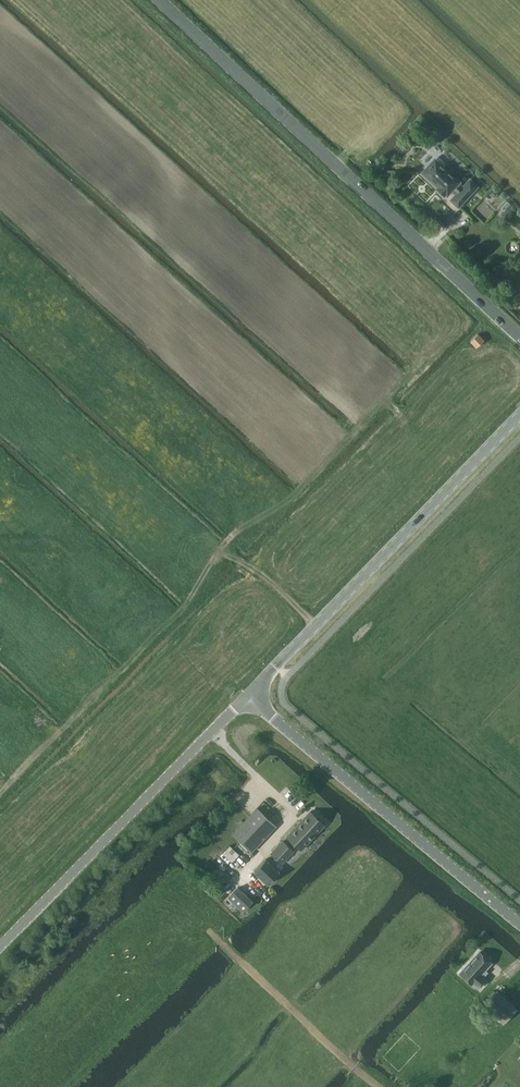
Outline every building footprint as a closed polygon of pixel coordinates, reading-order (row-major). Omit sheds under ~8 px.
[(459,207),(478,187),(470,180),(463,188),(459,183),(460,182),(451,174),(454,171),(447,164),(444,168),(436,160),(424,172),(448,195),(451,191),(452,190),(457,194),(452,200),(459,207)] [(472,209),(484,220),(495,207),(484,196),(472,209)] [(506,200),(497,210),(504,216),(513,206),(506,200)] [(478,347),(484,340),(478,334),(472,341),(478,347)] [(252,852),(277,826),(258,809),(234,835),(252,852)] [(288,837),(302,850),(325,825),(311,812),(288,837)] [(272,854),(283,863),(294,851),(284,842),(272,854)] [(223,853),(234,861),(240,852),(229,844),(223,853)] [(275,857),(270,862),(275,866),(280,870),(283,867),(278,862),(280,861),(275,857)] [(275,866),(270,862),(267,859),(255,872),(269,885),(281,872),(275,866)] [(244,912),(254,902),(239,888),(229,898),(244,912)] [(485,970),(491,963),(488,960),(489,959),(484,954),(483,955),(479,952),(461,973),(473,983),(474,982),(479,987),(486,979),(483,976),(487,971),(485,970)] [(504,1024),(517,1010),(497,991),(484,1005),(504,1024)]
